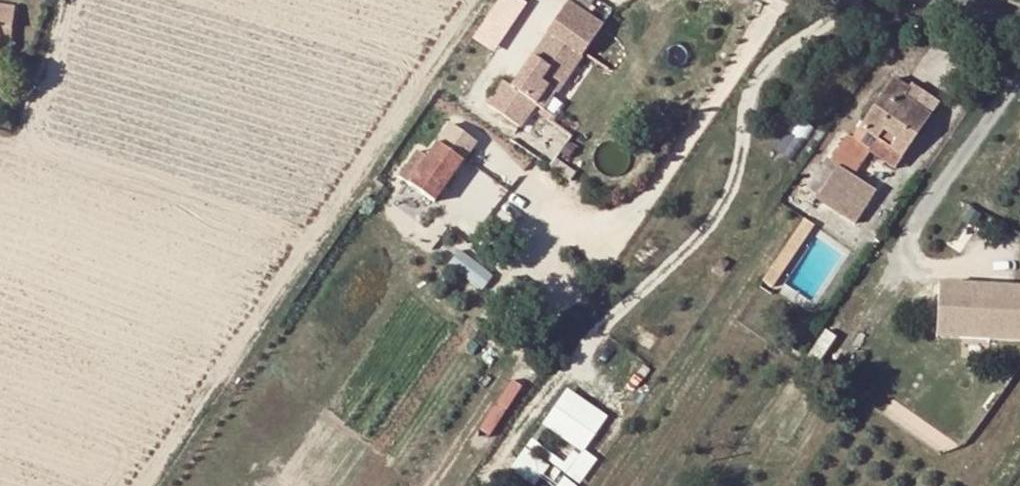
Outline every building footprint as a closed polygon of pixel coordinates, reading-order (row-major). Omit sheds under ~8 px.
[(476,38),(496,51),(529,1),(527,0),(501,0),(476,38)] [(10,4),(0,3),(0,26),(8,26),(10,4)] [(7,44),(8,26),(0,26),(0,43),(7,44)] [(555,97),(579,60),(546,38),(509,93),(499,86),(483,108),(517,131),(532,109),(545,90),(555,97)] [(894,170),(940,103),(913,85),(910,89),(893,78),(853,139),(836,128),(818,154),(826,159),(817,173),(808,185),(801,196),(852,230),(877,193),(853,177),(869,153),(894,170)] [(532,109),(541,116),(555,97),(545,90),(532,109)] [(451,127),(435,148),(460,165),(475,144),(451,127)] [(392,179),(430,206),(444,187),(460,165),(435,148),(426,161),(412,152),(392,179)] [(808,185),(817,173),(809,168),(801,180),(808,185)] [(452,192),(444,187),(430,206),(438,212),(452,192)] [(815,226),(804,219),(762,281),(773,288),(815,226)] [(488,277),(453,252),(442,266),(475,292),(488,277)] [(939,284),(936,339),(1019,342),(1019,288),(939,284)] [(536,485),(537,485),(552,463),(583,483),(600,457),(587,448),(610,414),(569,386),(513,471),(536,485)] [(579,483),(563,474),(556,485),(577,485),(579,483)]
